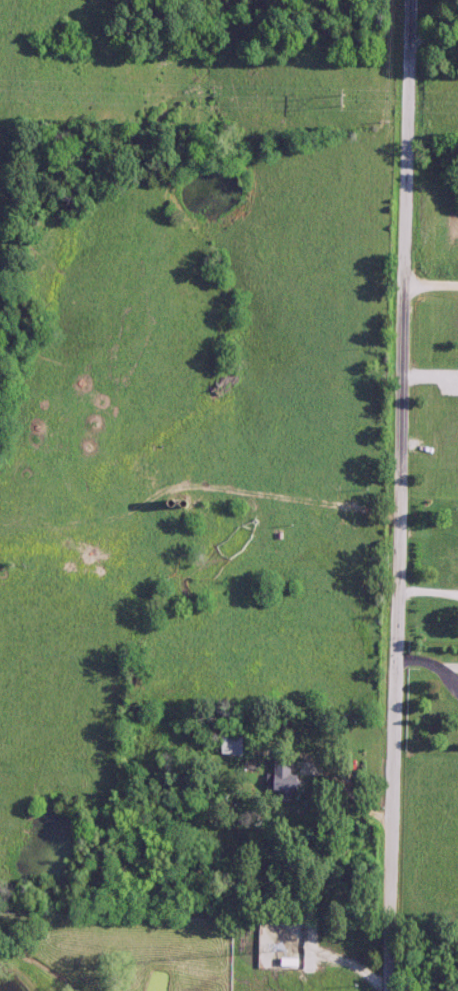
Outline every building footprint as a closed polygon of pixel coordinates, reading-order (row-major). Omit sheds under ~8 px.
[(237,736),(216,736),(216,754),(237,754),(237,736)] [(290,792),(291,759),(268,759),(268,791),(273,791),(273,801),(286,802),(287,792),(290,792)]
